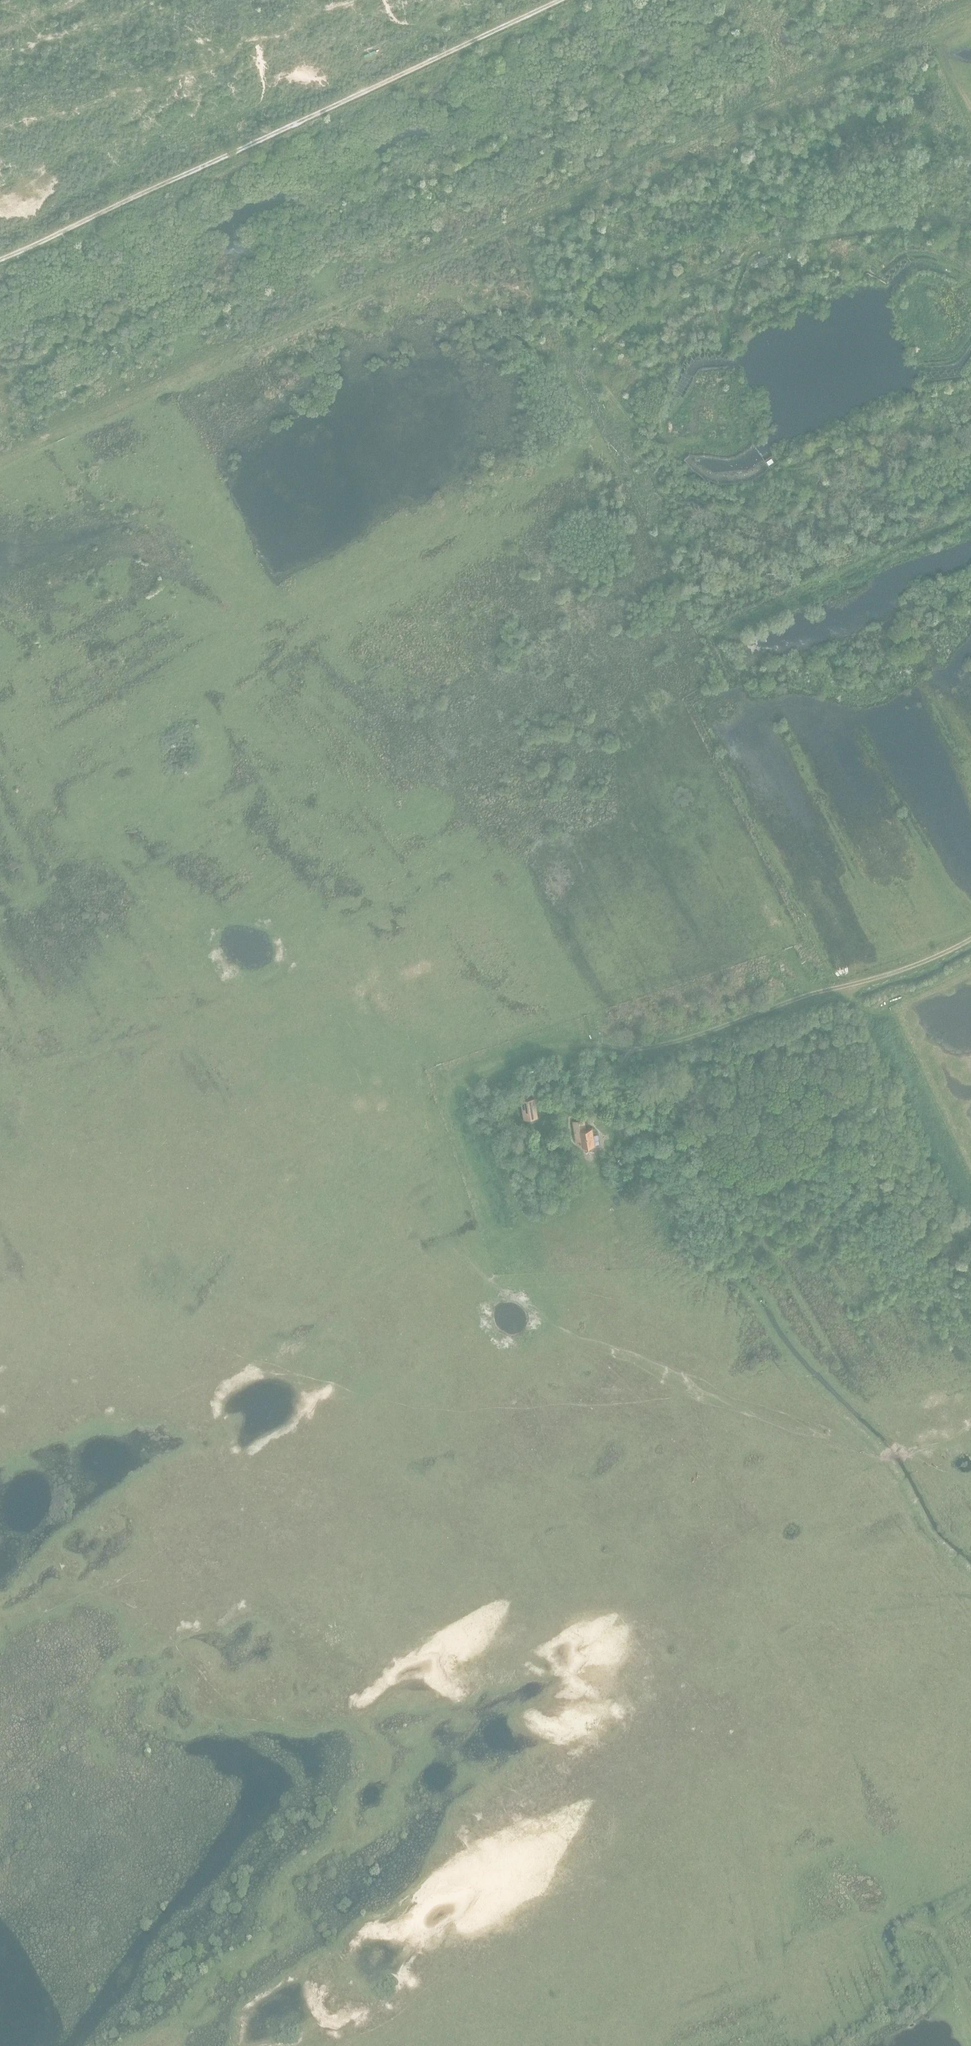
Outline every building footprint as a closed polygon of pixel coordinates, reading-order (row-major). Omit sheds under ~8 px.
[(520,1097),(524,1117),(533,1115),(530,1095),(520,1097)] [(591,1125),(585,1126),(584,1117),(572,1118),(576,1139),(581,1138),(582,1144),(594,1142),(591,1125)]
